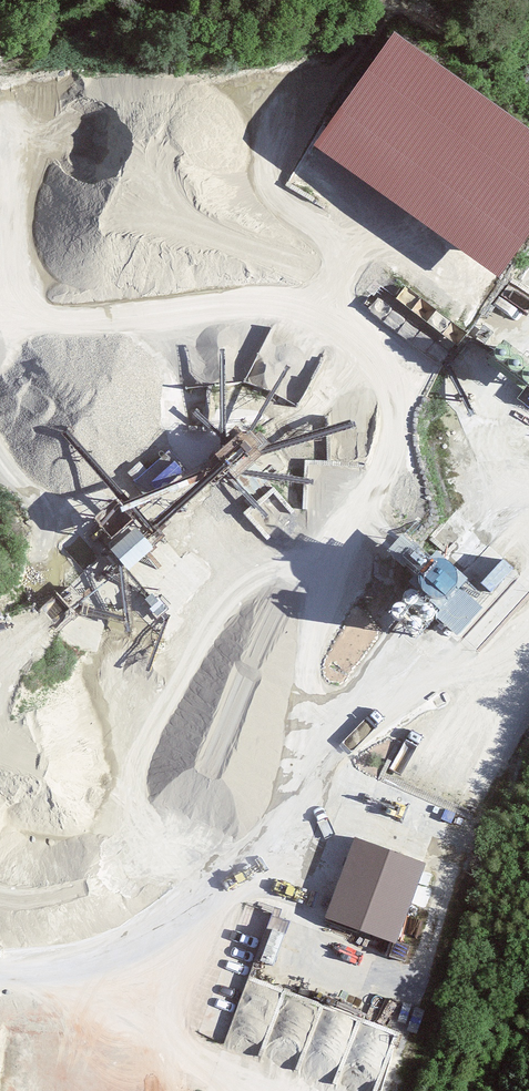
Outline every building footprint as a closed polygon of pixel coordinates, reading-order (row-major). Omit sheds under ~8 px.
[(317,148),(496,279),(528,234),(528,135),(397,39),(352,100),(317,148)] [(169,452),(137,482),(154,500),(186,469),(169,452)] [(97,482),(82,496),(98,512),(112,498),(97,482)] [(135,529),(111,550),(129,570),(152,549),(135,529)] [(418,573),(430,561),(404,536),(389,552),(406,568),(409,565),(418,573)] [(454,584),(460,589),(467,582),(437,553),(430,561),(418,573),(411,581),(435,604),(454,584)] [(505,560),(482,583),(491,591),(513,569),(505,560)] [(457,635),(482,609),(460,589),(454,584),(435,604),(430,609),(457,635)] [(424,862),(356,837),(326,916),(395,942),(424,862)]
